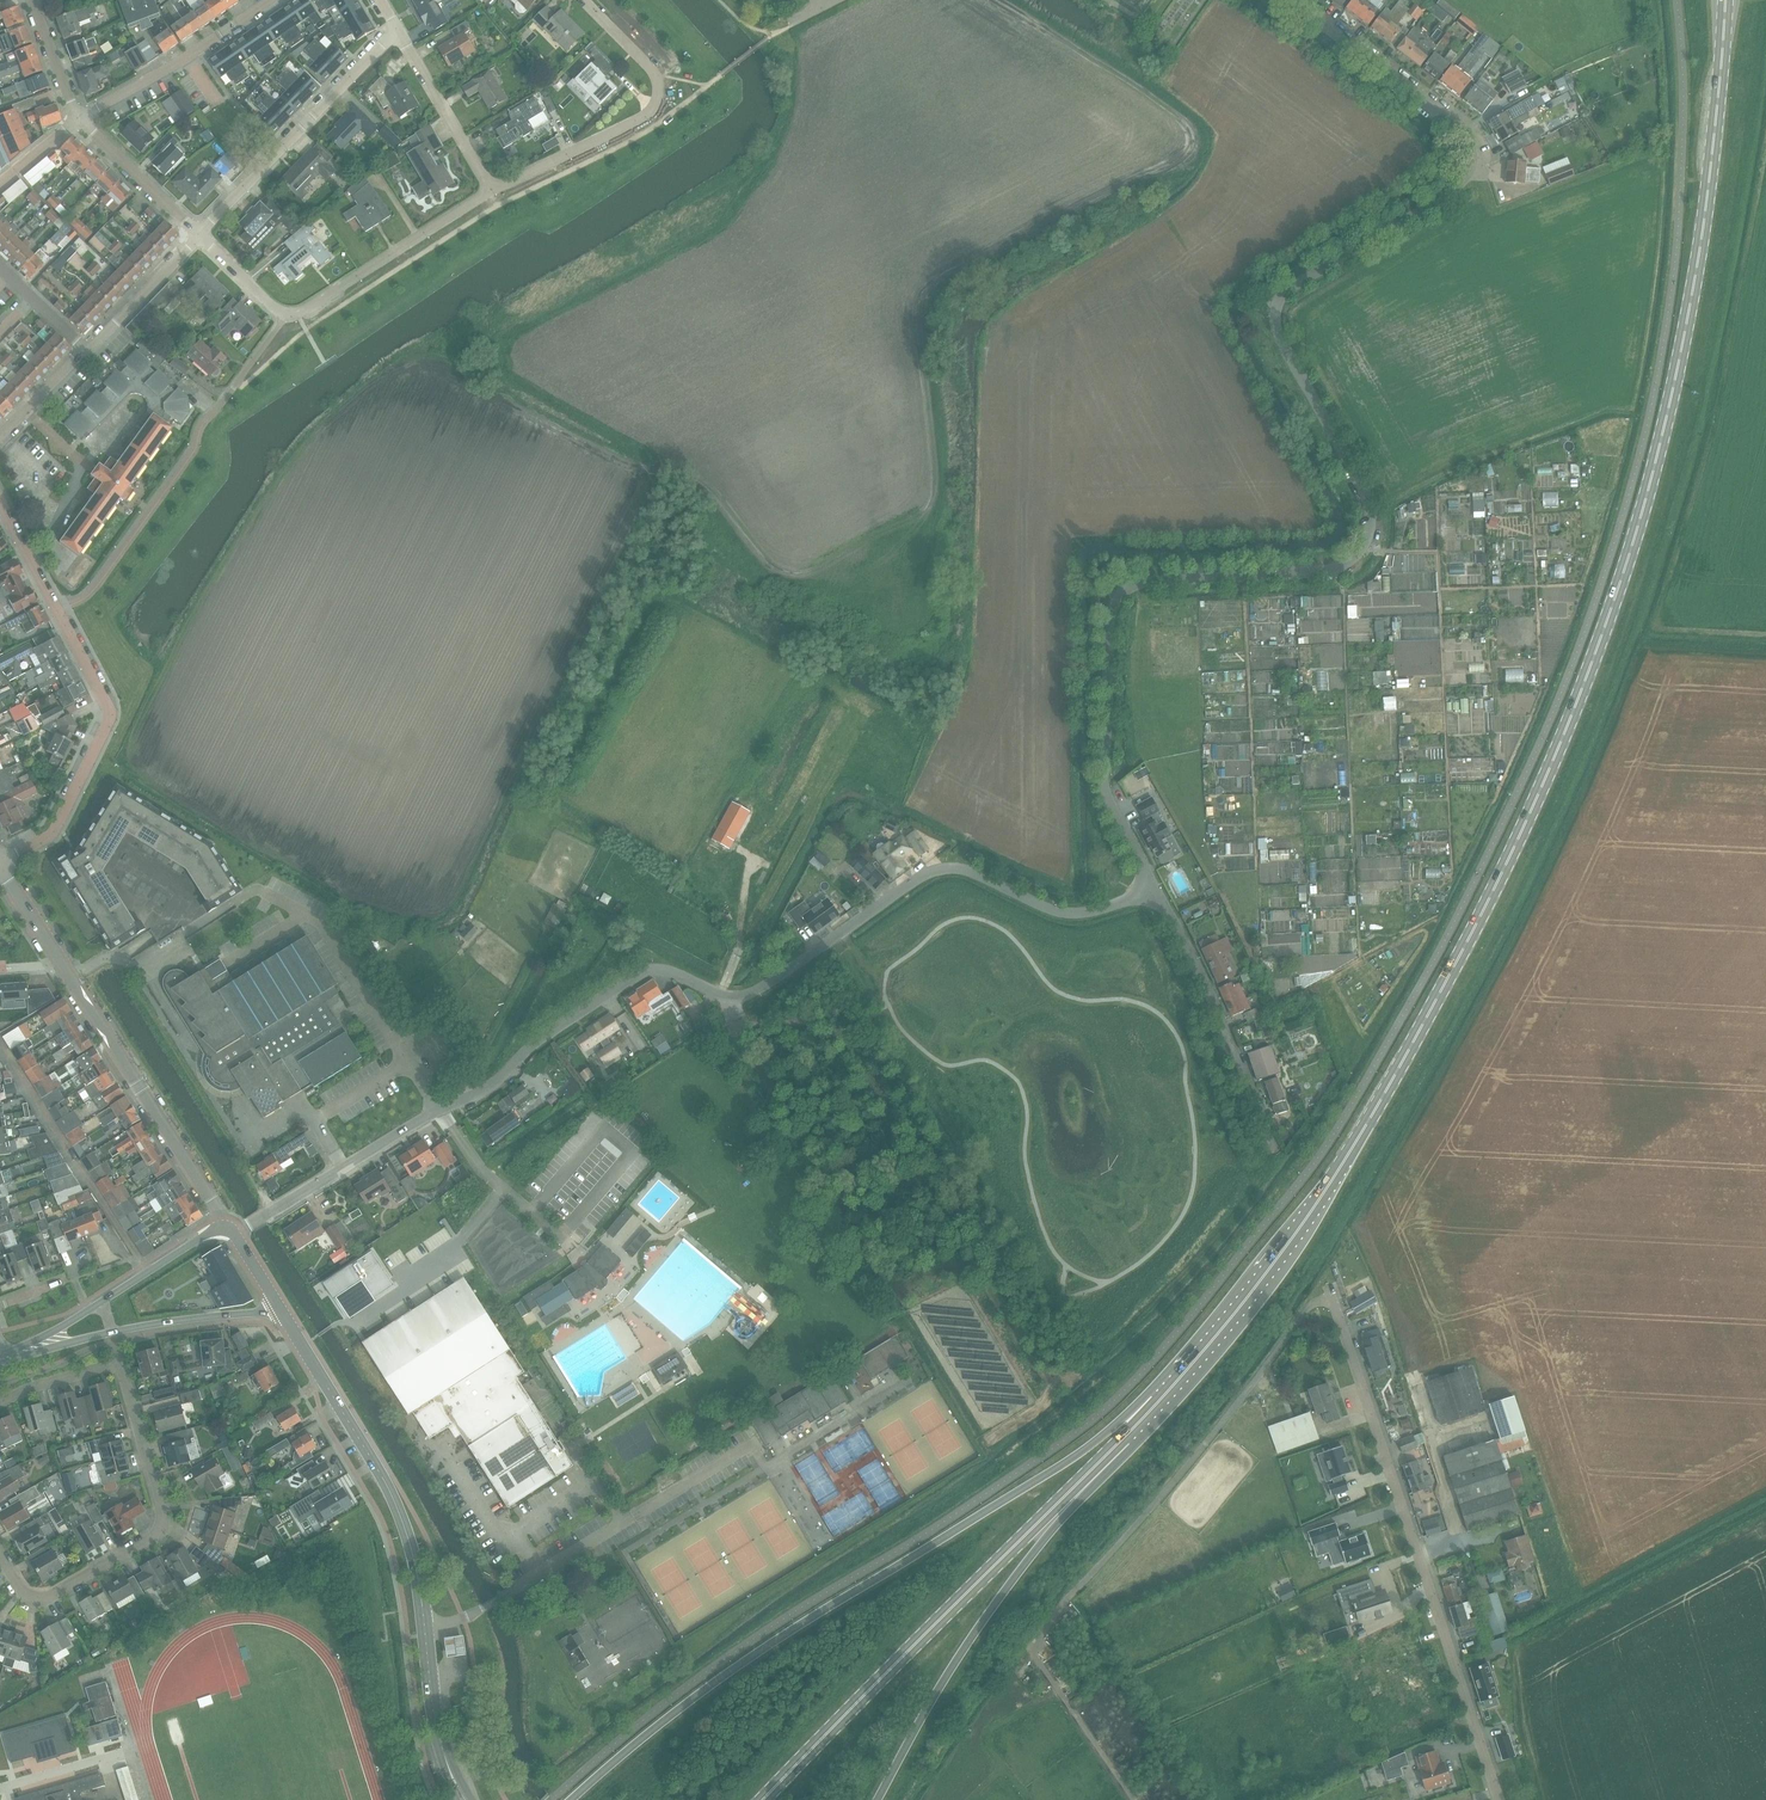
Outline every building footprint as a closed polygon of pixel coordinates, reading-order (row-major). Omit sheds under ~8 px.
[(127,24),(130,29),(140,25),(142,32),(154,27),(150,21),(161,17),(155,0),(118,0),(127,24)] [(203,27),(191,9),(188,11),(186,7),(183,9),(178,2),(181,1),(183,0),(172,0),(170,1),(174,7),(193,34),(203,27)] [(197,3),(191,7),(192,8),(191,9),(203,27),(214,19),(201,0),(195,0),(197,3)] [(214,19),(225,12),(218,0),(212,0),(211,0),(201,0),(214,19)] [(225,12),(239,2),(238,0),(218,0),(225,12)] [(287,7),(294,15),(295,15),(301,23),(307,19),(312,26),(313,28),(315,27),(318,31),(324,26),(306,0),(298,0),(297,1),(296,0),(287,7)] [(315,7),(319,13),(323,11),(324,12),(333,6),(337,13),(356,2),(355,0),(326,0),(315,7)] [(445,24),(447,23),(436,4),(443,0),(414,0),(416,5),(418,4),(421,8),(417,10),(426,25),(430,23),(435,30),(445,24)] [(519,2),(516,5),(515,9),(519,13),(523,13),(526,10),(536,0),(517,0),(519,2)] [(1345,10),(1367,27),(1385,5),(1379,0),(1352,0),(1345,10)] [(1391,12),(1386,8),(1370,29),(1380,37),(1403,6),(1407,1),(1406,0),(1400,0),(1391,12)] [(1441,0),(1436,8),(1447,17),(1454,22),(1455,21),(1460,15),(1441,0)] [(181,42),(193,34),(174,7),(170,1),(165,5),(177,24),(171,28),(181,42)] [(361,10),(356,2),(337,13),(341,19),(332,25),(333,26),(328,29),(332,35),(363,16),(360,10),(361,10)] [(1408,14),(1409,15),(1417,21),(1426,9),(1417,2),(1408,14)] [(1396,48),(1403,38),(1408,32),(1403,28),(1401,32),(1396,28),(1409,11),(1403,6),(1380,37),(1390,44),(1396,48)] [(12,27),(23,23),(17,7),(6,11),(0,14),(0,20),(3,19),(6,29),(12,27)] [(68,15),(57,19),(57,20),(65,40),(76,36),(80,34),(77,25),(92,19),(91,16),(88,7),(73,13),(68,15)] [(282,12),(276,16),(297,46),(303,41),(300,37),(301,37),(295,27),(301,23),(295,15),(294,15),(287,7),(281,11),(282,12)] [(546,8),(538,17),(533,22),(543,32),(547,28),(568,49),(583,34),(562,12),(556,18),(546,8)] [(1460,15),(1455,21),(1457,22),(1456,23),(1472,36),(1478,28),(1461,14),(1460,15)] [(269,19),(261,26),(267,35),(267,34),(274,43),(280,38),(286,47),(288,46),(291,50),(297,46),(276,16),(270,20),(269,19)] [(367,22),(363,16),(332,35),(336,42),(341,39),(341,40),(351,35),(355,41),(364,36),(364,37),(374,31),(368,22),(367,22)] [(449,42),(439,49),(449,66),(459,60),(474,51),(472,47),(464,34),(469,31),(464,23),(451,31),(456,39),(449,42)] [(254,31),(249,35),(270,65),(276,61),(273,56),(274,56),(268,47),(274,43),(267,34),(267,35),(261,26),(254,30),(254,31)] [(25,27),(8,33),(7,29),(0,32),(0,39),(2,38),(7,51),(30,42),(25,27)] [(178,44),(172,34),(168,29),(154,39),(164,54),(178,44)] [(1420,67),(1427,58),(1436,47),(1413,29),(1404,40),(1397,50),(1420,67)] [(1484,34),(1480,38),(1485,42),(1489,37),(1484,34)] [(242,39),(233,45),(240,54),(240,53),(247,62),(253,57),(259,66),(261,65),(264,69),(270,65),(249,35),(243,39),(242,39)] [(1444,36),(1440,41),(1445,45),(1448,46),(1450,43),(1448,39),(1444,36)] [(73,62),(76,71),(94,64),(88,50),(97,46),(94,37),(67,47),(73,62)] [(1481,45),(1448,89),(1459,97),(1471,80),(1467,76),(1484,54),(1492,59),(1501,47),(1489,37),(1485,42),(1482,46),(1481,45)] [(158,57),(146,40),(140,44),(151,62),(158,57)] [(313,40),(308,46),(334,71),(339,66),(340,66),(347,59),(331,45),(326,50),(318,43),(317,44),(313,40)] [(569,74),(563,80),(583,100),(589,94),(598,103),(605,96),(607,98),(616,88),(603,76),(614,65),(591,42),(585,49),(596,59),(575,80),(569,74)] [(1448,89),(1481,45),(1477,42),(1456,69),(1452,66),(1439,82),(1448,89)] [(138,46),(125,54),(136,72),(148,65),(148,64),(151,62),(140,44),(137,46),(138,46)] [(227,50),(221,54),(243,84),(249,80),(246,76),(247,75),(241,66),(247,62),(240,53),(240,54),(233,45),(227,50)] [(8,63),(0,66),(0,72),(37,58),(32,46),(5,56),(8,63)] [(334,71),(308,46),(302,51),(306,55),(305,56),(313,64),(308,69),(323,84),(330,77),(329,76),(334,71)] [(1437,81),(1444,71),(1457,55),(1451,51),(1442,62),(1433,55),(1422,69),(1437,81)] [(215,58),(206,64),(213,73),(213,72),(219,81),(226,76),(232,85),(233,84),(236,89),(243,84),(221,54),(216,59),(215,58)] [(42,71),(37,58),(0,72),(0,79),(21,71),(24,78),(42,71)] [(106,77),(102,66),(78,75),(86,96),(103,90),(99,80),(106,77)] [(289,73),(285,70),(280,75),(307,100),(312,95),(313,95),(319,88),(304,74),(298,80),(290,72),(289,73)] [(1517,70),(1502,78),(1512,96),(1527,87),(1517,70)] [(490,109),(500,103),(506,100),(488,71),(473,80),(473,81),(462,88),(468,97),(479,91),(490,109)] [(43,74),(32,78),(14,85),(1,90),(3,97),(17,92),(28,87),(31,94),(48,88),(43,74)] [(307,100),(280,75),(275,81),(279,84),(278,85),(286,93),(281,98),(296,113),(303,106),(302,105),(307,100)] [(400,117),(408,113),(418,106),(404,83),(394,89),(381,77),(369,90),(376,96),(384,109),(392,104),(400,117)] [(1561,95),(1569,91),(1563,79),(1555,83),(1561,95)] [(1482,115),(1489,106),(1498,94),(1479,80),(1474,86),(1463,100),(1482,115)] [(170,99),(177,109),(183,116),(193,109),(181,92),(170,99)] [(296,113),(281,98),(276,104),(267,96),(266,97),(263,94),(258,99),(284,124),(289,119),(290,120),(296,113)] [(544,100),(550,114),(556,110),(550,96),(544,100)] [(511,121),(506,124),(496,130),(500,137),(497,139),(503,148),(512,143),(513,144),(534,131),(533,129),(548,120),(542,110),(535,97),(509,112),(511,121)] [(1507,112),(1487,123),(1492,131),(1537,107),(1532,97),(1521,103),(1507,112)] [(33,98),(12,106),(13,109),(16,115),(36,106),(33,98)] [(284,124),(258,99),(252,105),(256,108),(255,109),(263,117),(258,123),(265,130),(264,131),(273,138),(280,130),(279,130),(284,124)] [(1537,107),(1492,131),(1499,143),(1518,133),(1515,127),(1530,119),(1527,114),(1537,108),(1544,104),(1544,103),(1537,107)] [(60,121),(54,105),(44,109),(43,107),(26,114),(29,122),(37,119),(42,131),(53,127),(52,124),(60,121)] [(378,129),(363,114),(354,105),(347,112),(350,115),(328,136),(342,150),(361,131),(369,139),(378,129)] [(0,116),(0,141),(9,163),(29,146),(16,115),(13,109),(0,116)] [(1586,109),(1580,112),(1583,118),(1589,115),(1586,109)] [(122,135),(140,152),(146,147),(147,148),(148,146),(147,145),(153,139),(135,122),(122,135)] [(430,126),(419,132),(416,134),(423,145),(408,154),(414,164),(424,182),(414,189),(420,199),(431,193),(433,196),(453,183),(445,169),(439,171),(429,154),(441,146),(430,126)] [(1526,147),(1535,142),(1535,141),(1546,136),(1541,126),(1521,137),(1520,136),(1505,144),(1511,155),(1526,148),(1526,147)] [(403,143),(386,127),(378,135),(396,151),(403,143)] [(165,175),(173,167),(183,156),(174,148),(179,143),(170,135),(158,148),(163,153),(153,164),(165,175)] [(67,164),(72,160),(84,148),(72,136),(60,149),(66,155),(62,159),(67,164)] [(1,170),(9,163),(0,141),(0,168),(1,170)] [(1527,159),(1539,152),(1535,144),(1522,150),(1527,159)] [(67,166),(78,177),(84,172),(83,171),(95,159),(84,148),(72,160),(72,161),(67,166)] [(281,181),(297,196),(302,200),(308,194),(304,189),(319,174),(326,181),(336,172),(312,149),(303,158),(305,160),(291,175),(289,173),(281,181)] [(50,161),(57,156),(53,151),(23,176),(31,186),(32,186),(38,193),(39,194),(42,190),(36,183),(55,167),(50,161)] [(238,163),(227,153),(222,158),(233,168),(238,163)] [(95,159),(83,171),(84,172),(95,183),(107,170),(95,159)] [(1524,184),(1524,182),(1539,184),(1540,169),(1526,168),(1526,162),(1507,160),(1505,183),(1524,184)] [(1546,174),(1549,184),(1573,175),(1570,166),(1546,174)] [(222,179),(214,171),(212,170),(200,182),(186,168),(173,183),(197,206),(222,179)] [(107,170),(95,183),(107,194),(119,181),(107,170)] [(358,205),(343,215),(348,222),(356,217),(365,232),(391,216),(377,194),(376,194),(370,183),(364,177),(348,191),(353,197),(358,205)] [(19,179),(1,194),(5,200),(8,204),(27,188),(19,179)] [(119,181),(107,194),(100,201),(112,212),(131,193),(119,181)] [(39,194),(44,200),(49,194),(44,189),(42,191),(42,190),(39,194)] [(31,191),(26,197),(30,201),(36,196),(31,191)] [(50,205),(56,199),(52,195),(46,201),(50,205)] [(36,196),(30,201),(34,205),(40,200),(36,196)] [(56,199),(50,205),(55,209),(60,203),(56,199)] [(240,224),(253,236),(258,241),(269,230),(264,224),(273,215),(260,202),(240,224)] [(149,206),(144,211),(150,217),(155,212),(149,206)] [(49,219),(54,214),(50,209),(44,215),(49,219)] [(10,221),(10,222),(12,220),(7,215),(5,217),(0,212),(0,232),(10,221)] [(54,214),(49,219),(53,223),(58,218),(54,214)] [(280,220),(292,232),(297,227),(286,215),(280,220)] [(132,246),(122,256),(117,250),(121,246),(114,240),(110,244),(98,232),(88,242),(99,253),(105,247),(113,254),(107,260),(112,265),(131,284),(178,235),(160,217),(157,220),(161,224),(148,238),(143,234),(139,239),(143,243),(136,250),(132,246)] [(74,228),(80,222),(75,218),(69,224),(74,228)] [(0,232),(0,250),(14,236),(14,237),(20,231),(10,222),(10,221),(0,232)] [(132,235),(139,227),(133,221),(125,229),(132,235)] [(91,234),(84,226),(80,222),(74,228),(78,232),(85,240),(91,234)] [(332,257),(325,248),(312,233),(316,229),(311,223),(285,245),(292,253),(273,269),(279,276),(283,273),(291,282),(302,273),(296,266),(310,254),(321,266),(332,257)] [(70,240),(76,235),(65,224),(50,238),(57,245),(66,236),(70,240)] [(25,239),(21,243),(14,237),(14,236),(0,250),(0,251),(9,260),(27,241),(25,239)] [(65,262),(75,251),(83,244),(78,239),(70,247),(60,256),(65,262)] [(27,241),(9,260),(19,269),(33,255),(26,249),(30,244),(27,241)] [(33,255),(19,269),(29,279),(49,259),(39,249),(33,256),(33,255)] [(90,266),(96,272),(100,268),(94,262),(90,266)] [(96,272),(90,266),(86,270),(92,276),(96,272)] [(120,295),(130,285),(110,266),(103,274),(104,275),(102,277),(120,295)] [(181,290),(190,298),(188,300),(194,306),(205,295),(209,299),(200,308),(210,317),(222,304),(219,301),(227,293),(202,268),(181,290)] [(61,277),(69,285),(75,279),(66,271),(61,277)] [(111,305),(120,295),(102,277),(100,279),(104,284),(97,291),(111,305)] [(71,285),(77,291),(82,286),(75,280),(71,285)] [(184,296),(180,291),(169,281),(164,287),(175,298),(179,301),(184,296)] [(51,284),(42,294),(59,311),(64,306),(60,302),(65,297),(51,284)] [(77,291),(71,285),(67,289),(73,295),(77,291)] [(101,314),(111,305),(97,291),(90,285),(83,293),(85,295),(83,297),(101,314)] [(175,298),(164,287),(159,292),(170,303),(175,298)] [(170,303),(159,292),(154,297),(165,308),(170,303)] [(78,311),(92,324),(101,314),(83,297),(80,300),(85,304),(78,311)] [(165,308),(154,297),(149,302),(160,313),(165,308)] [(219,334),(230,323),(244,337),(258,322),(239,303),(237,306),(232,300),(209,324),(219,334)] [(160,313),(149,302),(144,307),(155,318),(160,313)] [(155,318),(144,307),(139,313),(150,323),(155,318)] [(23,321),(29,326),(34,320),(37,323),(36,324),(41,330),(46,325),(32,311),(23,321)] [(64,316),(83,334),(92,324),(78,311),(71,318),(67,314),(64,316)] [(145,329),(150,323),(139,313),(134,318),(145,329)] [(145,329),(134,318),(129,323),(140,334),(145,329)] [(34,335),(20,322),(14,329),(16,332),(18,333),(27,343),(34,335)] [(140,334),(129,323),(124,328),(135,339),(140,334)] [(5,337),(9,340),(16,332),(14,329),(13,329),(5,337)] [(42,340),(46,343),(60,357),(70,347),(52,330),(42,340)] [(23,347),(24,346),(27,343),(18,333),(14,337),(18,341),(17,342),(23,347)] [(90,475),(94,479),(87,489),(94,494),(59,542),(78,556),(120,497),(126,501),(133,491),(128,487),(171,428),(165,424),(170,417),(180,424),(188,413),(186,398),(176,389),(174,391),(168,386),(171,383),(157,369),(165,361),(141,340),(136,345),(140,349),(138,351),(136,350),(123,364),(126,366),(120,373),(117,370),(103,384),(106,387),(100,393),(97,391),(84,404),(87,407),(80,414),(77,411),(64,425),(78,439),(78,438),(84,432),(88,436),(126,397),(130,394),(134,393),(138,394),(142,396),(145,399),(147,403),(148,407),(147,411),(145,414),(150,417),(117,463),(110,458),(102,467),(98,464),(90,475)] [(198,340),(186,354),(189,357),(201,368),(210,376),(211,374),(213,376),(216,376),(219,373),(219,370),(217,368),(225,358),(216,350),(213,347),(210,351),(201,343),(198,340)] [(35,346),(32,349),(51,367),(60,357),(46,343),(39,350),(35,346)] [(28,363),(42,376),(51,367),(32,349),(28,345),(26,348),(30,352),(34,356),(28,363)] [(2,357),(8,363),(13,358),(7,352),(2,357)] [(0,355),(0,363),(4,367),(8,363),(2,357),(0,355)] [(23,358),(14,368),(32,386),(42,376),(28,363),(23,358)] [(189,368),(174,358),(170,365),(184,375),(189,368)] [(5,378),(8,382),(23,396),(32,386),(14,368),(11,370),(12,371),(5,378)] [(96,378),(92,382),(97,387),(101,383),(96,378)] [(12,407),(21,398),(7,383),(0,390),(0,396),(12,407)] [(12,407),(0,396),(0,415),(2,417),(12,407)] [(1562,469),(1560,449),(1531,451),(1532,471),(1562,469)] [(1579,464),(1571,465),(1571,473),(1579,472),(1579,464)] [(1484,500),(1473,500),(1473,512),(1485,512),(1484,500)] [(1415,503),(1408,504),(1409,513),(1417,511),(1416,509),(1415,503)] [(1402,522),(1417,520),(1416,512),(1401,514),(1402,522)] [(1486,554),(1476,555),(1476,563),(1486,562),(1486,554)] [(21,582),(18,575),(21,574),(13,559),(0,566),(0,583),(0,584),(0,593),(21,582)] [(1549,583),(1564,582),(1563,569),(1548,569),(1549,583)] [(0,593),(0,603),(8,599),(15,612),(35,602),(28,588),(25,589),(21,582),(0,593)] [(1382,584),(1381,599),(1390,599),(1390,585),(1382,584)] [(1341,602),(1322,603),(1322,604),(1300,605),(1301,616),(1341,614),(1341,602)] [(12,620),(4,624),(7,631),(21,623),(21,624),(26,634),(38,628),(49,622),(40,605),(29,610),(12,620)] [(1357,606),(1349,607),(1349,619),(1358,618),(1358,617),(1357,606)] [(1293,615),(1284,615),(1284,624),(1293,624),(1293,615)] [(1325,624),(1337,625),(1337,616),(1325,615),(1325,624)] [(34,654),(40,665),(64,652),(56,637),(33,649),(30,643),(0,659),(0,671),(9,667),(9,670),(5,675),(2,671),(1,672),(7,679),(14,679),(21,675),(20,661),(34,654)] [(29,689),(37,685),(72,666),(64,652),(40,665),(25,673),(29,682),(26,683),(29,689)] [(59,690),(63,688),(79,679),(72,666),(37,685),(40,690),(48,685),(48,686),(55,683),(59,690)] [(63,688),(55,692),(63,708),(87,696),(79,679),(63,688)] [(1386,679),(1372,679),(1372,693),(1386,692),(1386,679)] [(8,696),(13,694),(8,687),(0,690),(0,700),(8,696)] [(1482,693),(1471,693),(1471,740),(1482,740),(1482,718),(1491,718),(1491,709),(1482,709),(1482,693)] [(28,703),(30,701),(27,695),(20,698),(25,707),(29,705),(28,703)] [(31,715),(21,704),(8,710),(14,723),(31,715)] [(35,718),(40,727),(62,715),(57,706),(35,718)] [(33,714),(21,721),(28,734),(40,728),(33,714)] [(70,714),(59,719),(57,720),(59,725),(55,732),(53,731),(48,739),(50,740),(46,749),(54,753),(48,763),(58,768),(62,759),(64,760),(68,753),(66,752),(71,742),(69,741),(76,726),(70,714)] [(1372,721),(1373,733),(1387,732),(1386,720),(1372,721)] [(1413,725),(1405,725),(1406,735),(1414,735),(1413,725)] [(11,740),(8,733),(0,737),(0,736),(0,745),(11,740)] [(1409,759),(1400,761),(1402,768),(1411,766),(1409,759)] [(13,788),(4,769),(0,771),(0,794),(13,788)] [(1400,778),(1411,777),(1411,769),(1399,770),(1400,778)] [(33,786),(27,774),(18,779),(24,790),(33,786)] [(78,848),(54,864),(71,890),(73,889),(112,950),(118,946),(122,952),(125,949),(133,962),(242,891),(212,845),(118,786),(79,849),(78,848)] [(2,828),(21,820),(15,807),(21,804),(17,796),(13,788),(0,794),(0,824),(2,828)] [(1128,803),(1133,800),(1127,788),(1121,790),(1128,803)] [(1157,858),(1158,857),(1162,864),(1164,863),(1172,859),(1175,856),(1174,855),(1180,852),(1164,822),(1163,822),(1158,813),(1160,812),(1152,798),(1136,806),(1144,820),(1151,816),(1155,822),(1139,831),(1148,848),(1149,848),(1148,847),(1150,846),(1157,858)] [(732,802),(711,839),(730,849),(750,812),(732,802)] [(900,825),(886,819),(882,827),(896,833),(900,825)] [(920,856),(928,850),(915,832),(906,838),(920,856)] [(1366,836),(1366,845),(1376,844),(1376,835),(1366,836)] [(911,848),(902,837),(891,845),(889,843),(886,845),(885,843),(881,843),(876,846),(876,850),(877,852),(874,855),(890,878),(905,867),(899,858),(911,848)] [(1288,851),(1269,851),(1270,860),(1289,859),(1288,851)] [(820,852),(810,863),(819,872),(829,861),(820,852)] [(884,879),(859,856),(851,865),(876,888),(884,879)] [(1266,884),(1267,871),(1259,871),(1258,883),(1266,884)] [(869,886),(858,873),(850,879),(862,892),(869,886)] [(1213,888),(1206,891),(1209,897),(1216,893),(1213,888)] [(815,933),(839,916),(828,899),(811,911),(805,902),(789,913),(800,929),(808,923),(815,933)] [(847,902),(842,905),(846,910),(851,907),(847,902)] [(618,904),(615,910),(622,914),(626,908),(618,904)] [(1274,927),(1289,927),(1289,918),(1266,917),(1265,937),(1274,937),(1274,927)] [(468,927),(457,939),(466,947),(477,934),(468,927)] [(1218,983),(1228,978),(1235,975),(1225,954),(1233,950),(1227,938),(1219,942),(1216,935),(1210,938),(1199,943),(1218,983)] [(165,982),(165,984),(165,986),(166,988),(167,990),(206,1054),(212,1058),(211,1059),(210,1063),(209,1067),(210,1071),(211,1074),(213,1077),(215,1080),(219,1082),(223,1084),(226,1085),(230,1084),(234,1084),(237,1082),(238,1082),(249,1100),(252,1098),(264,1119),(282,1108),(280,1104),(283,1102),(283,1103),(312,1085),(314,1088),(362,1058),(340,1023),(327,1002),(338,995),(333,987),(337,985),(331,975),(313,946),(307,937),(293,946),(288,938),(230,975),(228,971),(220,960),(206,969),(188,980),(186,978),(185,976),(184,975),(183,974),(182,974),(181,973),(179,972),(176,972),(175,972),(173,973),(171,974),(169,975),(168,976),(167,978),(166,980),(165,982)] [(1277,939),(1277,950),(1299,950),(1299,939),(1277,939)] [(1260,967),(1259,979),(1271,979),(1272,968),(1260,967)] [(1247,974),(1240,977),(1243,982),(1250,980),(1247,974)] [(663,997),(653,981),(637,991),(638,992),(626,1000),(638,1018),(650,1011),(652,1014),(673,1000),(669,993),(663,997)] [(28,983),(1,985),(2,1001),(15,1000),(15,1002),(25,1002),(25,1000),(29,999),(33,998),(34,1012),(30,1015),(30,1016),(56,1000),(49,989),(33,990),(29,991),(28,983)] [(1219,988),(1227,1004),(1244,996),(1239,983),(1233,986),(1231,983),(1219,988)] [(1383,984),(1379,989),(1384,993),(1388,988),(1383,984)] [(673,1000),(680,1011),(690,1005),(678,987),(669,993),(673,1000)] [(1255,996),(1261,1008),(1265,1007),(1259,994),(1255,996)] [(1244,996),(1227,1004),(1232,1017),(1250,1009),(1244,996)] [(71,1011),(64,999),(41,1014),(48,1026),(71,1011)] [(1259,1017),(1256,1009),(1244,1014),(1248,1022),(1259,1017)] [(55,1037),(78,1023),(71,1012),(72,1011),(71,1011),(48,1026),(42,1030),(45,1035),(52,1031),(55,1037)] [(577,1040),(584,1050),(585,1051),(599,1041),(605,1049),(598,1054),(605,1064),(621,1053),(614,1043),(612,1045),(607,1037),(619,1029),(610,1015),(588,1029),(590,1032),(577,1040)] [(687,1019),(679,1025),(683,1031),(691,1026),(691,1025),(687,1019)] [(17,1046),(24,1041),(26,1040),(33,1035),(24,1022),(5,1035),(13,1048),(17,1046)] [(62,1048),(86,1034),(78,1023),(55,1037),(62,1048)] [(60,1050),(60,1051),(53,1056),(57,1063),(66,1057),(65,1055),(74,1050),(78,1056),(94,1046),(86,1034),(62,1048),(60,1050)] [(11,1050),(18,1061),(31,1053),(24,1041),(17,1046),(13,1048),(11,1050)] [(1289,1110),(1285,1099),(1276,1074),(1278,1073),(1269,1046),(1248,1054),(1257,1081),(1264,1079),(1276,1115),(1289,1110)] [(75,1069),(79,1074),(102,1060),(95,1048),(75,1061),(78,1067),(75,1069)] [(25,1072),(38,1064),(31,1054),(32,1053),(31,1053),(18,1061),(25,1072)] [(95,1080),(109,1071),(102,1060),(79,1074),(86,1086),(95,1080)] [(34,1086),(47,1077),(39,1064),(38,1065),(38,1064),(25,1072),(34,1086)] [(91,1099),(117,1083),(109,1071),(95,1080),(86,1086),(83,1088),(91,1099)] [(41,1098),(57,1088),(62,1085),(59,1081),(55,1084),(50,1076),(47,1077),(34,1086),(41,1098)] [(6,1084),(4,1085),(5,1094),(15,1092),(14,1083),(13,1083),(6,1084)] [(100,1111),(115,1101),(125,1095),(117,1083),(91,1099),(91,1100),(92,1099),(100,1111)] [(563,1093),(566,1098),(567,1098),(581,1088),(578,1083),(563,1093)] [(506,1118),(480,1136),(482,1139),(488,1147),(520,1124),(519,1123),(513,1114),(510,1110),(517,1105),(518,1108),(532,1098),(523,1086),(498,1104),(505,1113),(503,1114),(506,1118)] [(57,1088),(41,1098),(49,1109),(64,1099),(57,1088)] [(101,1121),(104,1126),(114,1120),(133,1108),(126,1097),(111,1106),(115,1112),(101,1121)] [(57,1122),(72,1112),(68,1106),(70,1104),(66,1098),(64,1099),(49,1109),(57,1122)] [(126,1129),(141,1120),(133,1108),(114,1120),(104,1126),(104,1127),(108,1125),(111,1130),(117,1125),(116,1123),(120,1120),(126,1129)] [(72,1112),(57,1122),(65,1135),(79,1126),(82,1124),(74,1111),(72,1112)] [(119,1153),(149,1134),(142,1123),(128,1132),(131,1137),(116,1147),(119,1153)] [(79,1126),(65,1135),(73,1147),(83,1140),(87,1138),(79,1126)] [(39,1127),(29,1129),(31,1136),(40,1134),(39,1127)] [(0,1129),(0,1142),(9,1141),(6,1128),(0,1129)] [(47,1133),(30,1136),(35,1149),(54,1144),(47,1133)] [(141,1154),(156,1145),(149,1134),(119,1153),(120,1154),(126,1150),(130,1155),(138,1150),(141,1154)] [(288,1153),(293,1150),(293,1151),(310,1141),(306,1134),(268,1157),(269,1159),(257,1166),(265,1180),(282,1169),(283,1170),(294,1163),(288,1153)] [(81,1160),(91,1153),(83,1140),(73,1147),(81,1160)] [(0,1142),(0,1156),(11,1154),(9,1141),(0,1142)] [(400,1158),(406,1168),(411,1176),(435,1160),(439,1158),(445,1168),(455,1161),(444,1143),(434,1150),(435,1150),(431,1153),(423,1141),(413,1147),(414,1149),(400,1158)] [(54,1144),(35,1149),(39,1158),(44,1157),(50,1155),(57,1152),(59,1152),(54,1144)] [(132,1168),(136,1174),(164,1157),(157,1146),(156,1145),(141,1154),(145,1160),(132,1168)] [(312,1146),(307,1149),(312,1157),(317,1153),(312,1146)] [(50,1155),(44,1157),(48,1169),(51,1168),(66,1163),(59,1152),(57,1152),(50,1155)] [(89,1172),(101,1165),(93,1153),(92,1154),(91,1153),(81,1160),(89,1172)] [(136,1183),(153,1172),(157,1178),(172,1169),(164,1157),(136,1174),(137,1175),(133,1177),(136,1183)] [(96,1184),(108,1176),(114,1173),(106,1161),(101,1165),(89,1172),(96,1184)] [(66,1163),(51,1168),(55,1180),(70,1176),(66,1163)] [(355,1186),(362,1196),(366,1203),(381,1194),(382,1196),(390,1191),(398,1203),(407,1198),(403,1190),(396,1180),(388,1186),(377,1169),(367,1176),(368,1178),(355,1186)] [(153,1186),(156,1191),(148,1196),(151,1201),(156,1198),(181,1183),(173,1171),(158,1181),(159,1182),(153,1186)] [(73,1174),(51,1182),(55,1194),(78,1186),(73,1174)] [(115,1188),(108,1176),(96,1184),(104,1195),(115,1188)] [(163,1210),(165,1208),(187,1194),(182,1186),(183,1185),(181,1183),(156,1198),(163,1210)] [(0,1199),(6,1197),(9,1196),(5,1184),(4,1184),(0,1186),(0,1199)] [(113,1209),(127,1200),(131,1197),(123,1184),(116,1189),(115,1188),(104,1195),(113,1209)] [(80,1185),(54,1194),(59,1206),(63,1204),(65,1210),(72,1207),(68,1198),(75,1196),(83,1192),(80,1185)] [(75,1196),(79,1204),(92,1199),(88,1190),(83,1192),(75,1196)] [(172,1220),(195,1206),(187,1194),(165,1208),(172,1220)] [(75,1196),(68,1198),(72,1207),(79,1204),(75,1196)] [(0,1199),(0,1213),(4,1211),(10,1209),(6,1197),(0,1199)] [(113,1209),(120,1221),(135,1211),(127,1200),(113,1209)] [(184,1220),(188,1227),(203,1217),(195,1206),(172,1220),(175,1225),(184,1220)] [(0,1213),(0,1233),(0,1234),(12,1230),(16,1229),(14,1222),(10,1209),(4,1211),(0,1213)] [(627,1209),(607,1232),(613,1238),(633,1214),(627,1209)] [(135,1211),(120,1221),(127,1231),(141,1222),(135,1211)] [(77,1219),(84,1235),(99,1229),(97,1223),(103,1220),(99,1212),(93,1214),(92,1213),(77,1219)] [(152,1212),(143,1218),(145,1221),(154,1215),(152,1212)] [(298,1249),(308,1243),(324,1232),(312,1213),(285,1230),(298,1249)] [(69,1242),(84,1235),(77,1219),(62,1225),(60,1219),(48,1224),(55,1240),(66,1235),(69,1242)] [(171,1222),(162,1228),(164,1232),(165,1232),(174,1226),(173,1226),(171,1222)] [(128,1233),(130,1236),(135,1244),(146,1237),(147,1236),(143,1229),(146,1227),(143,1223),(128,1233)] [(335,1224),(326,1230),(338,1249),(345,1244),(349,1249),(351,1247),(356,1244),(355,1243),(352,1239),(346,1242),(335,1225),(335,1224)] [(625,1252),(633,1258),(652,1236),(644,1229),(625,1252)] [(2,1272),(3,1271),(8,1284),(23,1278),(17,1263),(24,1260),(18,1245),(12,1230),(0,1234),(6,1250),(8,1255),(0,1258),(0,1268),(2,1272)] [(154,1250),(146,1237),(135,1244),(143,1257),(154,1250)] [(30,1241),(18,1245),(24,1260),(30,1257),(37,1273),(51,1268),(47,1255),(48,1254),(45,1245),(43,1246),(42,1242),(32,1246),(30,1241)] [(622,1261),(613,1253),(603,1245),(588,1263),(585,1266),(584,1267),(563,1280),(576,1300),(596,1288),(597,1289),(607,1280),(608,1279),(607,1278),(622,1261)] [(253,1301),(222,1247),(203,1257),(211,1272),(212,1274),(206,1278),(211,1286),(214,1291),(211,1293),(221,1310),(245,1306),(253,1301)] [(395,1285),(372,1251),(352,1265),(351,1264),(323,1283),(333,1299),(334,1298),(346,1317),(395,1285)] [(652,1271),(660,1259),(652,1253),(644,1265),(652,1271)] [(565,1450),(559,1441),(558,1442),(517,1377),(525,1372),(464,1278),(363,1343),(409,1415),(413,1412),(430,1439),(449,1426),(451,1428),(458,1430),(508,1508),(573,1466),(564,1451),(565,1450)] [(207,1280),(201,1284),(205,1292),(211,1289),(207,1280)] [(536,1300),(554,1289),(550,1281),(524,1298),(532,1310),(537,1306),(534,1301),(536,1300)] [(554,1289),(536,1300),(536,1301),(545,1316),(567,1302),(573,1299),(563,1283),(554,1289)] [(1370,1291),(1350,1303),(1356,1314),(1377,1302),(1370,1291)] [(528,1314),(520,1302),(515,1305),(522,1317),(528,1314)] [(545,1316),(541,1318),(546,1326),(572,1311),(567,1302),(545,1316)] [(197,1306),(185,1306),(186,1319),(197,1318),(197,1306)] [(1373,1372),(1384,1368),(1390,1366),(1380,1336),(1377,1337),(1374,1330),(1360,1334),(1363,1342),(1373,1372)] [(248,1346),(240,1332),(232,1337),(240,1350),(248,1346)] [(223,1340),(202,1342),(204,1367),(217,1366),(218,1373),(233,1371),(230,1352),(224,1352),(223,1340)] [(163,1371),(157,1349),(138,1354),(145,1377),(158,1373),(160,1378),(169,1375),(168,1370),(163,1371)] [(868,1377),(899,1367),(894,1350),(863,1360),(868,1377)] [(678,1353),(653,1369),(664,1385),(672,1380),(671,1377),(687,1367),(678,1353)] [(258,1363),(253,1355),(238,1364),(243,1372),(258,1363)] [(169,1360),(172,1374),(182,1372),(178,1357),(169,1360)] [(845,1365),(835,1371),(841,1380),(845,1377),(843,1373),(848,1370),(845,1365)] [(269,1366),(259,1372),(252,1376),(254,1378),(253,1381),(258,1389),(262,1387),(265,1392),(280,1384),(269,1366)] [(1441,1425),(1485,1410),(1472,1368),(1427,1382),(1441,1425)] [(813,1416),(823,1410),(845,1397),(840,1389),(845,1386),(841,1380),(835,1371),(784,1402),(778,1393),(761,1403),(765,1409),(774,1423),(782,1418),(786,1424),(809,1410),(813,1416)] [(246,1372),(237,1378),(240,1384),(250,1378),(246,1372)] [(860,1400),(868,1398),(865,1386),(859,1387),(856,1379),(848,1381),(852,1396),(858,1394),(860,1400)] [(92,1424),(100,1422),(107,1420),(104,1410),(113,1407),(106,1383),(90,1388),(92,1396),(85,1398),(92,1424)] [(222,1383),(206,1390),(208,1394),(212,1392),(215,1399),(226,1394),(222,1383)] [(1324,1416),(1326,1423),(1339,1419),(1327,1384),(1308,1390),(1318,1418),(1324,1416)] [(175,1396),(172,1387),(154,1392),(156,1401),(175,1396)] [(201,1400),(199,1390),(180,1395),(183,1405),(201,1400)] [(77,1429),(89,1425),(92,1424),(85,1398),(77,1400),(75,1392),(59,1397),(62,1408),(65,1421),(74,1418),(77,1429)] [(1467,1531),(1479,1527),(1481,1526),(1483,1532),(1497,1528),(1495,1522),(1518,1514),(1504,1469),(1510,1468),(1505,1453),(1525,1447),(1522,1438),(1526,1436),(1524,1430),(1528,1429),(1516,1396),(1489,1406),(1501,1438),(1495,1440),(1444,1457),(1467,1531)] [(25,1409),(28,1420),(32,1432),(40,1429),(42,1434),(56,1430),(51,1411),(44,1413),(41,1404),(25,1409)] [(160,1432),(171,1429),(186,1425),(180,1405),(166,1408),(154,1412),(160,1432)] [(285,1431),(292,1427),(302,1421),(294,1407),(277,1418),(285,1431)] [(1404,1407),(1398,1409),(1400,1417),(1407,1414),(1404,1407)] [(252,1423),(257,1430),(275,1419),(271,1412),(252,1423)] [(1274,1445),(1315,1431),(1309,1413),(1268,1427),(1274,1445)] [(13,1445),(23,1441),(20,1434),(17,1427),(12,1416),(0,1421),(0,1451),(13,1445)] [(567,1421),(562,1424),(565,1429),(570,1425),(567,1421)] [(1408,1427),(1401,1428),(1401,1438),(1409,1437),(1408,1427)] [(169,1467),(181,1463),(190,1461),(186,1446),(193,1444),(191,1439),(194,1438),(192,1429),(179,1432),(167,1435),(170,1444),(164,1446),(169,1467)] [(232,1444),(229,1439),(225,1433),(219,1437),(222,1443),(217,1446),(219,1451),(222,1449),(226,1448),(232,1444)] [(1402,1453),(1413,1449),(1417,1448),(1416,1446),(1425,1443),(1421,1433),(1412,1436),(1398,1441),(1402,1453)] [(294,1460),(288,1464),(291,1470),(313,1457),(310,1451),(317,1447),(309,1434),(292,1444),(296,1451),(295,1452),(294,1458),(294,1460)] [(104,1460),(125,1454),(121,1441),(107,1445),(105,1438),(89,1442),(92,1455),(101,1452),(104,1460)] [(274,1447),(278,1453),(290,1445),(286,1439),(274,1447)] [(226,1448),(222,1449),(229,1462),(238,1458),(234,1449),(232,1444),(226,1448)] [(1341,1476),(1350,1473),(1342,1446),(1323,1452),(1327,1467),(1322,1468),(1326,1481),(1332,1479),(1333,1484),(1327,1486),(1331,1495),(1349,1489),(1346,1480),(1343,1481),(1341,1476)] [(39,1447),(32,1449),(36,1457),(41,1455),(39,1447)] [(246,1449),(244,1458),(251,1460),(253,1451),(246,1449)] [(125,1454),(104,1460),(106,1469),(99,1471),(103,1486),(117,1482),(114,1473),(129,1469),(125,1454)] [(201,1487),(205,1486),(209,1493),(224,1485),(226,1490),(234,1486),(232,1483),(234,1483),(229,1474),(228,1474),(227,1473),(224,1474),(215,1459),(205,1464),(205,1463),(202,1464),(191,1470),(201,1487)] [(313,1460),(304,1466),(297,1470),(298,1473),(287,1479),(292,1487),(297,1488),(308,1481),(313,1489),(335,1476),(326,1461),(317,1467),(313,1460)] [(1412,1493),(1425,1488),(1433,1485),(1429,1475),(1424,1477),(1418,1461),(1403,1466),(1412,1493)] [(4,1498),(18,1490),(14,1482),(25,1476),(19,1465),(0,1474),(0,1501),(4,1498)] [(1517,1472),(1509,1474),(1513,1487),(1521,1484),(1517,1472)] [(72,1473),(63,1475),(68,1494),(77,1492),(72,1473)] [(2,1519),(9,1529),(29,1518),(24,1509),(29,1506),(27,1504),(40,1496),(34,1486),(30,1489),(10,1501),(13,1506),(0,1514),(0,1515),(2,1519)] [(315,1492),(290,1507),(299,1523),(313,1514),(319,1524),(326,1520),(352,1504),(349,1501),(352,1499),(347,1492),(345,1493),(343,1489),(321,1502),(315,1492)] [(108,1502),(116,1495),(112,1490),(104,1497),(108,1502)] [(220,1509),(217,1508),(214,1507),(209,1524),(230,1531),(239,1505),(242,1505),(242,1496),(229,1498),(220,1498),(220,1506),(220,1509)] [(121,1504),(106,1513),(119,1535),(134,1526),(131,1520),(146,1511),(138,1498),(123,1506),(121,1504)] [(86,1508),(96,1524),(104,1520),(95,1503),(86,1508)] [(1529,1525),(1541,1522),(1538,1511),(1526,1515),(1529,1525)] [(24,1554),(35,1548),(47,1541),(40,1528),(46,1525),(41,1516),(25,1526),(28,1532),(16,1539),(24,1554)] [(74,1530),(82,1542),(87,1553),(104,1543),(91,1521),(74,1530)] [(1308,1532),(1307,1532),(1312,1546),(1313,1546),(1312,1545),(1325,1541),(1333,1565),(1345,1562),(1345,1564),(1346,1564),(1346,1563),(1349,1562),(1349,1564),(1360,1560),(1359,1558),(1370,1555),(1371,1556),(1371,1555),(1364,1533),(1363,1533),(1363,1534),(1339,1542),(1339,1541),(1338,1542),(1336,1537),(1339,1536),(1339,1537),(1340,1536),(1335,1522),(1335,1523),(1335,1524),(1308,1532)] [(1438,1522),(1424,1527),(1427,1536),(1440,1532),(1438,1522)] [(203,1551),(210,1558),(220,1565),(225,1558),(222,1556),(230,1531),(209,1524),(205,1535),(208,1536),(206,1542),(208,1543),(208,1545),(203,1551)] [(259,1541),(269,1543),(275,1544),(275,1543),(270,1542),(272,1532),(261,1530),(259,1541)] [(1509,1566),(1513,1565),(1513,1566),(1516,1565),(1517,1571),(1526,1568),(1524,1563),(1533,1560),(1525,1536),(1506,1542),(1509,1553),(1505,1554),(1509,1566)] [(63,1567),(57,1556),(53,1551),(51,1552),(48,1546),(25,1559),(29,1566),(34,1563),(38,1569),(37,1569),(44,1582),(57,1574),(55,1571),(63,1567)] [(182,1581),(198,1571),(185,1548),(168,1557),(174,1567),(182,1581)] [(1312,1565),(1320,1555),(1315,1551),(1307,1560),(1312,1565)] [(171,1581),(163,1568),(158,1558),(141,1567),(144,1572),(137,1576),(143,1586),(145,1590),(152,1586),(155,1591),(171,1581)] [(218,1575),(223,1568),(219,1565),(220,1565),(210,1558),(205,1564),(214,1572),(218,1575)] [(239,1579),(247,1575),(225,1558),(220,1565),(239,1579)] [(107,1587),(113,1597),(116,1603),(133,1593),(136,1599),(145,1594),(134,1576),(127,1580),(125,1576),(107,1587)] [(1443,1587),(1449,1609),(1463,1605),(1462,1601),(1474,1598),(1472,1591),(1467,1592),(1467,1594),(1462,1595),(1460,1587),(1457,1588),(1453,1576),(1441,1580),(1443,1587)] [(1340,1601),(1352,1598),(1354,1604),(1353,1604),(1354,1609),(1355,1609),(1360,1622),(1390,1612),(1384,1591),(1375,1593),(1371,1579),(1336,1591),(1340,1601)] [(1492,1580),(1492,1589),(1500,1590),(1501,1581),(1492,1580)] [(197,1581),(183,1591),(187,1596),(201,1586),(197,1581)] [(1292,1588),(1279,1595),(1283,1603),(1296,1597),(1292,1588)] [(79,1603),(85,1613),(90,1622),(113,1609),(104,1592),(92,1599),(91,1596),(79,1603)] [(1497,1593),(1484,1597),(1481,1598),(1493,1636),(1509,1631),(1497,1593)] [(1463,1605),(1449,1609),(1455,1629),(1458,1628),(1461,1639),(1478,1634),(1484,1654),(1492,1652),(1481,1616),(1467,1620),(1465,1615),(1472,1613),(1469,1602),(1475,1600),(1474,1598),(1462,1601),(1463,1605)] [(165,1611),(158,1615),(161,1621),(168,1617),(165,1611)] [(46,1642),(53,1653),(53,1655),(71,1645),(66,1637),(73,1633),(65,1620),(60,1623),(59,1622),(42,1632),(47,1641),(46,1642)] [(136,1621),(129,1625),(133,1631),(139,1628),(136,1621)] [(1346,1627),(1335,1631),(1339,1643),(1350,1639),(1346,1627)] [(14,1633),(0,1629),(0,1654),(6,1656),(14,1633)] [(13,1669),(16,1659),(28,1663),(29,1673),(34,1672),(34,1677),(41,1676),(40,1671),(39,1656),(38,1650),(38,1652),(28,1654),(23,1652),(27,1638),(14,1633),(6,1656),(3,1666),(13,1669)] [(571,1634),(558,1642),(577,1673),(590,1665),(571,1634)] [(106,1651),(103,1645),(98,1648),(98,1649),(97,1649),(100,1654),(106,1651)] [(92,1652),(94,1657),(100,1654),(97,1649),(92,1652)] [(1281,1672),(1296,1667),(1291,1653),(1276,1658),(1281,1672)] [(1490,1674),(1487,1664),(1471,1669),(1473,1675),(1475,1681),(1474,1681),(1477,1689),(1481,1701),(1497,1696),(1494,1685),(1496,1684),(1493,1673),(1490,1674)] [(106,1681),(85,1688),(90,1702),(83,1704),(85,1711),(92,1709),(96,1722),(117,1716),(106,1681)] [(199,1714),(210,1712),(208,1705),(197,1708),(199,1714)] [(66,1716),(3,1734),(11,1763),(36,1756),(38,1762),(76,1751),(66,1716)] [(118,1718),(84,1728),(89,1747),(123,1737),(118,1718)] [(1508,1735),(1496,1739),(1503,1759),(1515,1756),(1508,1735)] [(1420,1770),(1426,1790),(1450,1782),(1443,1762),(1440,1763),(1436,1751),(1416,1757),(1420,1769),(1420,1770)] [(1404,1753),(1381,1763),(1384,1773),(1400,1768),(1408,1766),(1404,1753)] [(333,1776),(345,1772),(340,1756),(328,1760),(333,1776)] [(126,1799),(139,1799),(128,1767),(116,1771),(126,1799)] [(14,1799),(81,1799),(79,1793),(104,1785),(101,1773),(14,1798),(14,1799)]
